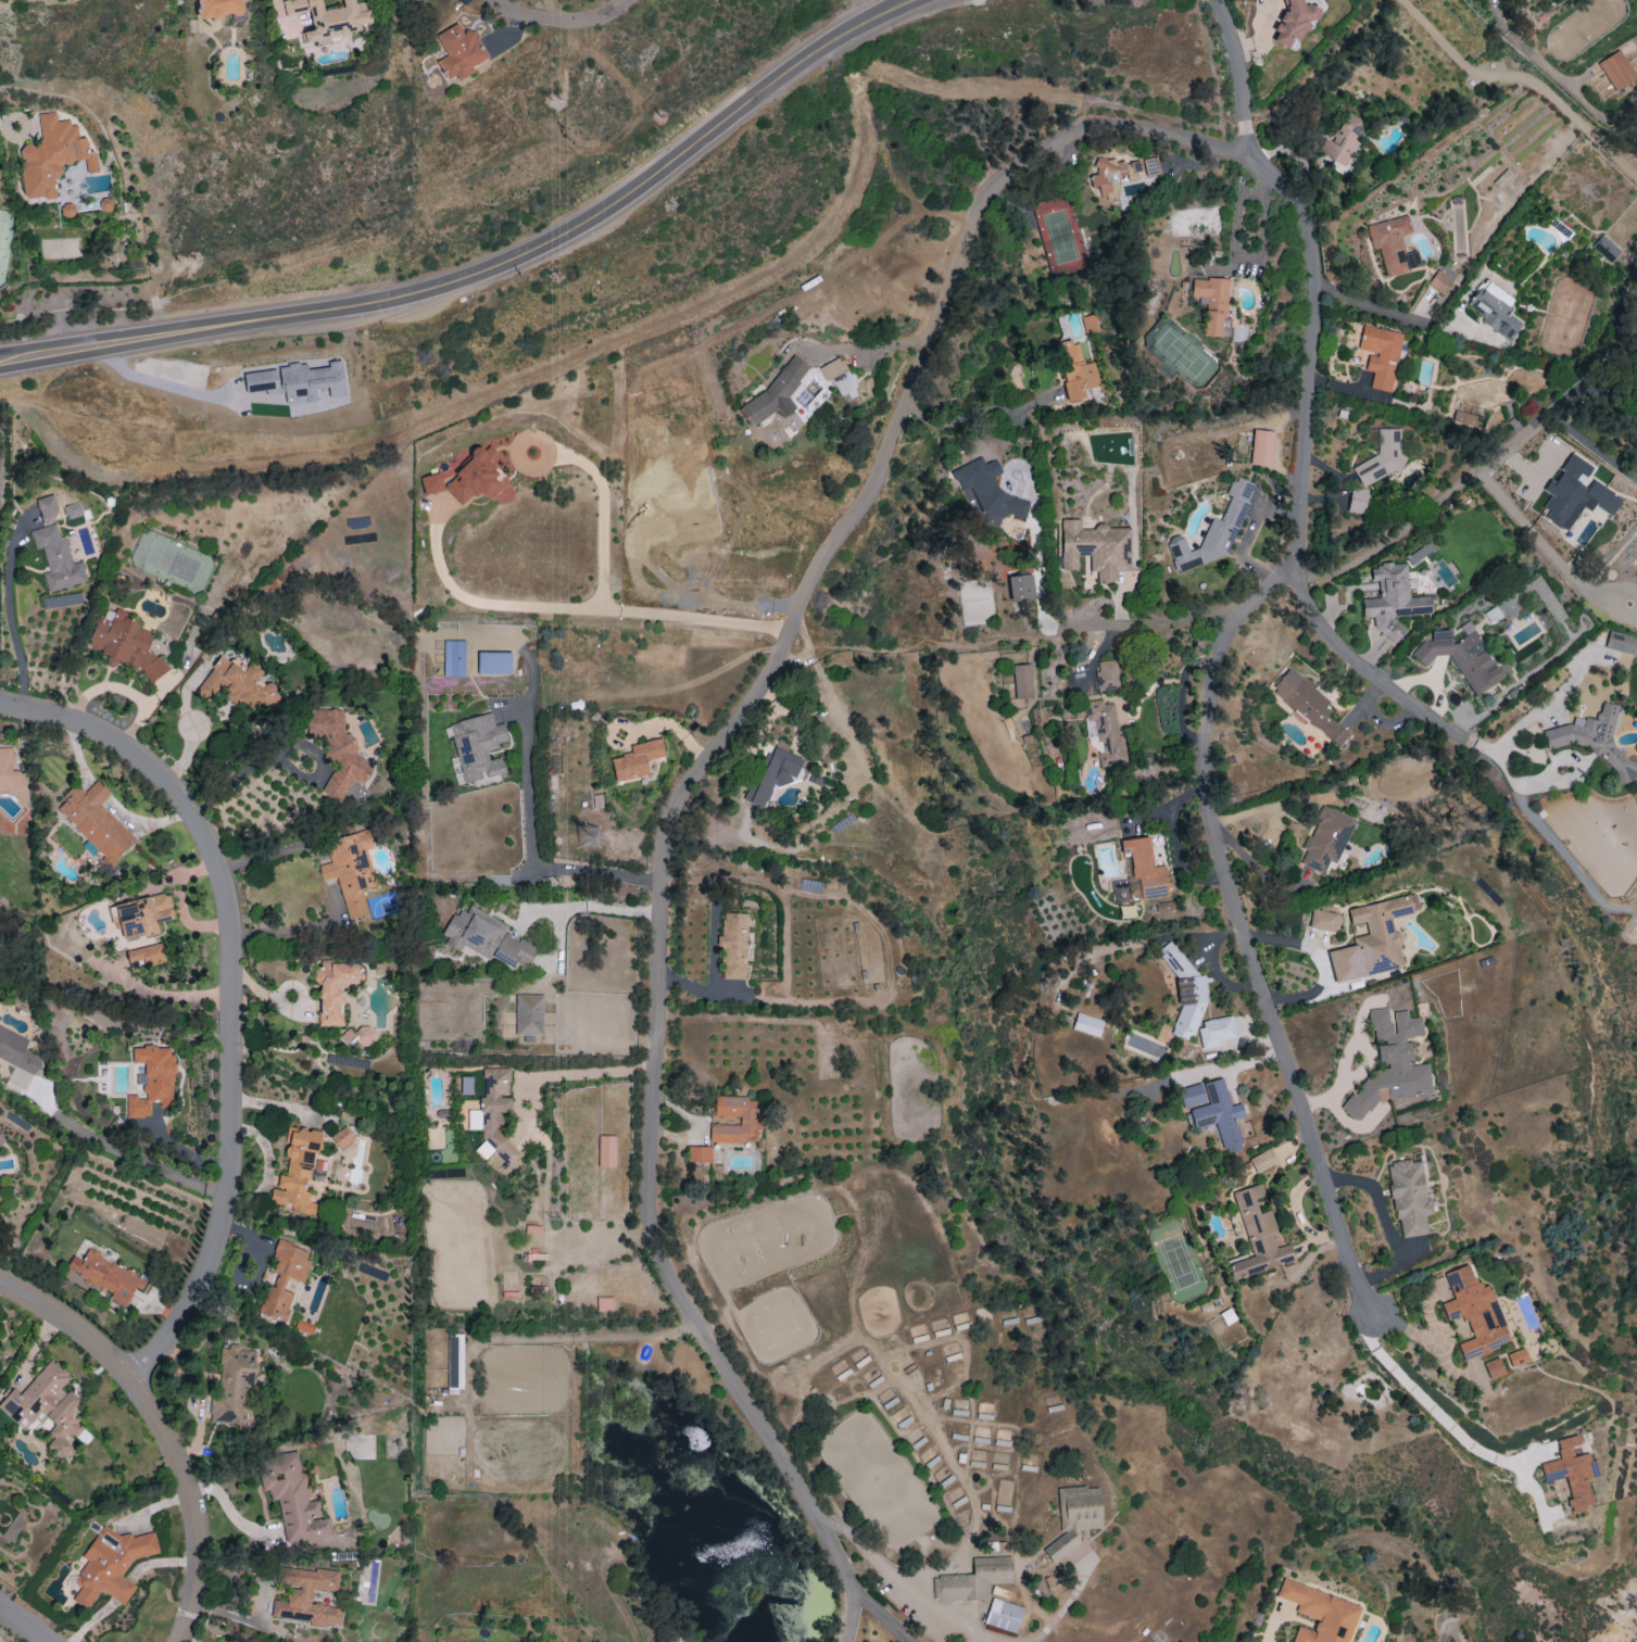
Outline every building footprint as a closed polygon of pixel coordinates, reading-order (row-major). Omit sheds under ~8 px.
[(241,0),(196,0),(200,21),(243,12),(241,0)] [(304,49),(325,44),(324,39),(362,31),(360,24),(370,23),(365,1),(355,3),(354,0),(342,0),(343,7),(324,11),(322,0),(284,0),(291,36),(301,34),(304,49)] [(1284,7),(1274,30),(1275,34),(1272,42),(1288,49),(1291,42),(1299,40),(1307,21),(1318,19),(1320,15),(1319,7),(1310,4),(1302,5),(1301,0),(1283,0),(1284,7)] [(435,35),(446,56),(437,60),(447,79),(455,75),(457,81),(475,72),(472,66),(487,58),(472,29),(463,34),(457,23),(435,35)] [(1636,78),(1619,50),(1597,62),(1614,91),(1636,78)] [(25,200),(55,196),(54,179),(63,178),(61,163),(85,160),(87,173),(98,172),(95,150),(88,151),(87,137),(76,139),(74,119),(57,121),(56,112),(37,114),(41,144),(19,147),(25,200)] [(1317,154),(1345,167),(1357,142),(1355,141),(1364,120),(1345,112),(1331,141),(1324,138),(1317,154)] [(1135,160),(1117,166),(1114,156),(1095,162),(1098,172),(1088,175),(1092,188),(1097,187),(1101,200),(1120,193),(1115,179),(1126,176),(1128,182),(1142,178),(1135,160)] [(1385,276),(1420,268),(1417,251),(1404,254),(1400,235),(1411,233),(1407,216),(1367,225),(1372,249),(1379,248),(1385,276)] [(1609,263),(1620,251),(1602,234),(1591,246),(1609,263)] [(1427,285),(1442,295),(1453,280),(1437,269),(1427,285)] [(1192,278),(1191,299),(1205,299),(1203,336),(1221,337),(1222,318),(1227,318),(1228,279),(1192,278)] [(1510,341),(1523,322),(1505,309),(1512,299),(1485,279),(1464,307),(1510,341)] [(1402,333),(1363,325),(1358,350),(1369,352),(1365,370),(1373,372),(1370,388),(1391,392),(1402,333)] [(1085,398),(1084,390),(1100,386),(1095,362),(1083,364),(1078,340),(1057,345),(1068,401),(1085,398)] [(750,427),(778,410),(781,417),(795,408),(788,397),(808,369),(805,363),(792,354),(766,391),(738,408),(750,427)] [(819,367),(826,382),(832,379),(841,399),(858,392),(841,356),(819,367)] [(349,404),(342,360),(328,362),(329,367),(307,370),(306,362),(277,366),(277,369),(243,374),(246,393),(267,390),(268,395),(284,392),(286,404),(329,397),(331,406),(349,404)] [(1480,418),(1455,410),(1452,421),(1477,428),(1480,418)] [(1401,428),(1378,428),(1378,455),(1352,467),(1361,487),(1387,475),(1401,475),(1401,428)] [(1251,465),(1272,466),(1273,431),(1252,430),(1251,465)] [(425,496),(446,490),(460,506),(469,498),(483,494),(487,499),(499,496),(496,485),(505,477),(492,462),(499,456),(490,446),(482,448),(444,482),(436,473),(420,478),(425,496)] [(1568,529),(1582,506),(1590,511),(1594,506),(1610,516),(1622,497),(1587,476),(1593,466),(1571,453),(1554,481),(1550,478),(1543,490),(1550,494),(1539,512),(1568,529)] [(950,470),(959,493),(974,497),(972,503),(979,522),(999,528),(1003,514),(1012,517),(1015,516),(1025,519),(1030,502),(999,492),(992,477),(1002,473),(996,460),(984,464),(982,458),(950,470)] [(1177,573),(1228,554),(1248,500),(1255,484),(1240,478),(1231,482),(1227,491),(1230,498),(1221,521),(1211,517),(1200,547),(1189,552),(1182,533),(1169,538),(1167,546),(1177,573)] [(1347,512),(1365,514),(1368,490),(1350,487),(1347,512)] [(42,524),(60,520),(54,495),(36,499),(42,524)] [(1129,526),(1094,527),(1095,529),(1080,530),(1080,519),(1061,520),(1062,569),(1077,569),(1077,555),(1090,555),(1090,571),(1097,571),(1097,581),(1116,580),(1116,572),(1130,571),(1129,526)] [(47,592),(87,582),(81,561),(72,564),(65,535),(59,537),(56,524),(30,530),(35,550),(42,548),(48,571),(43,573),(47,592)] [(1408,597),(1406,563),(1371,565),(1372,581),(1378,581),(1379,598),(1362,599),(1363,618),(1374,617),(1375,638),(1402,637),(1400,616),(1431,614),(1430,596),(1408,597)] [(1008,576),(1009,602),(1032,600),(1031,575),(1008,576)] [(89,649),(109,655),(106,663),(124,668),(125,665),(162,676),(167,658),(147,653),(153,632),(137,628),(139,622),(122,617),(123,613),(101,606),(89,649)] [(1474,696),(1504,678),(1474,631),(1454,643),(1451,639),(1450,630),(1431,631),(1431,641),(1427,641),(1412,651),(1421,666),(1439,655),(1449,655),(1474,696)] [(1633,655),(1636,639),(1636,638),(1608,630),(1604,648),(1633,655)] [(444,676),(464,677),(465,640),(444,640),(444,676)] [(478,674),(511,675),(511,652),(478,652),(478,674)] [(198,694),(210,700),(214,692),(225,692),(224,698),(237,704),(244,704),(248,707),(266,707),(272,695),(273,683),(264,683),(257,680),(257,670),(251,667),(239,667),(239,660),(229,660),(218,654),(198,694)] [(1097,690),(1117,690),(1116,660),(1096,661),(1097,690)] [(1033,698),(1031,664),(1013,665),(1014,698),(1033,698)] [(1339,746),(1349,733),(1326,716),(1334,706),(1288,669),(1270,691),(1339,746)] [(1100,766),(1126,763),(1123,735),(1117,736),(1114,703),(1103,704),(1102,699),(1082,702),(1086,733),(1094,732),(1096,743),(1098,742),(1100,766)] [(1545,749),(1571,744),(1591,747),(1592,754),(1609,757),(1614,782),(1616,782),(1636,778),(1636,775),(1636,761),(1620,758),(1614,728),(1618,705),(1600,702),(1597,720),(1586,718),(1581,719),(1573,717),(1572,724),(1542,730),(1545,749)] [(344,710),(308,709),(307,738),(317,739),(326,760),(336,765),(321,793),(340,802),(351,781),(364,782),(373,764),(353,753),(354,752),(354,737),(343,731),(344,710)] [(462,783),(506,774),(502,757),(488,760),(486,751),(499,748),(498,743),(508,741),(504,723),(494,725),(492,714),(450,722),(462,783)] [(664,756),(661,739),(629,745),(631,753),(611,757),(615,781),(649,775),(646,760),(664,756)] [(0,748),(0,787),(25,787),(25,771),(12,771),(12,747),(0,748)] [(802,758),(773,747),(758,786),(750,782),(743,800),(764,808),(774,782),(790,788),(802,758)] [(100,805),(111,793),(96,780),(84,793),(76,786),(55,809),(112,863),(136,838),(100,805)] [(1355,819),(1321,806),(1304,849),(1306,850),(1300,865),(1323,874),(1328,860),(1337,864),(1355,819)] [(348,920),(368,915),(361,889),(376,886),(367,850),(374,848),(369,829),(325,841),(330,862),(318,866),(322,880),(337,877),(348,920)] [(1120,840),(1122,854),(1129,853),(1132,879),(1138,878),(1141,899),(1168,896),(1164,866),(1153,867),(1149,836),(1120,840)] [(158,932),(156,922),(174,918),(169,892),(115,904),(123,940),(158,932)] [(1334,982),(1404,967),(1393,917),(1419,912),(1415,894),(1347,908),(1351,925),(1365,922),(1368,934),(1352,937),(1354,945),(1327,951),(1334,982)] [(1155,904),(1156,913),(1175,910),(1173,901),(1155,904)] [(538,948),(505,933),(509,925),(469,907),(466,913),(456,909),(444,935),(447,937),(444,944),(460,951),(462,947),(488,959),(489,957),(515,968),(517,963),(529,968),(538,948)] [(1309,928),(1334,932),(1338,913),(1312,909),(1309,928)] [(746,979),(747,913),(722,913),(722,936),(721,979),(746,979)] [(142,968),(167,961),(161,942),(125,952),(129,964),(140,961),(142,968)] [(1207,998),(1204,977),(1194,973),(1192,961),(1179,957),(1178,946),(1173,945),(1162,946),(1165,972),(1177,976),(1175,980),(1178,1010),(1171,1034),(1192,1041),(1207,998)] [(319,1026),(342,1026),(341,984),(360,983),(359,962),(320,963),(321,968),(313,968),(314,983),(318,983),(319,1026)] [(515,1035),(542,1035),(542,995),(516,994),(515,1035)] [(1431,1093),(1428,1064),(1403,1066),(1412,1059),(1411,1043),(1402,1038),(1423,1036),(1421,1017),(1408,1019),(1407,1011),(1391,1012),(1390,1007),(1367,1010),(1369,1029),(1374,1032),(1375,1041),(1388,1040),(1377,1048),(1379,1060),(1391,1068),(1370,1070),(1371,1077),(1351,1092),(1341,1107),(1346,1113),(1356,1120),(1380,1102),(1378,1086),(1387,1091),(1388,1098),(1431,1093)] [(1100,1036),(1104,1019),(1076,1014),(1073,1031),(1100,1036)] [(1201,1049),(1222,1045),(1221,1041),(1235,1038),(1231,1017),(1197,1023),(1201,1049)] [(35,1075),(43,1057),(24,1049),(29,1038),(0,1025),(0,1059),(35,1075)] [(344,1030),(345,1048),(375,1046),(374,1027),(344,1030)] [(172,1106),(175,1048),(133,1046),(132,1063),(146,1064),(144,1097),(127,1096),(126,1117),(150,1118),(151,1105),(172,1106)] [(509,1068),(484,1068),(483,1096),(481,1098),(480,1144),(475,1149),(485,1160),(493,1152),(508,1167),(519,1157),(519,1153),(496,1129),(502,1124),(502,1111),(510,1111),(511,1096),(509,1096),(509,1068)] [(1203,1083),(1209,1104),(1189,1109),(1194,1128),(1215,1122),(1224,1153),(1243,1148),(1234,1118),(1245,1115),(1241,1103),(1230,1106),(1222,1078),(1203,1083)] [(1179,1088),(1182,1108),(1204,1105),(1201,1084),(1179,1088)] [(710,1124),(709,1142),(759,1143),(760,1113),(758,1113),(758,1098),(715,1097),(714,1116),(740,1117),(740,1125),(710,1124)] [(270,1203),(283,1205),(282,1211),(314,1216),(316,1203),(310,1202),(311,1193),(309,1192),(319,1131),(291,1126),(283,1175),(279,1175),(277,1188),(272,1187),(270,1203)] [(330,1136),(338,1149),(355,1139),(346,1126),(330,1136)] [(597,1167),(615,1167),(615,1135),(597,1135),(597,1167)] [(710,1163),(711,1147),(688,1146),(688,1162),(710,1163)] [(1277,1164),(1271,1149),(1249,1157),(1254,1172),(1277,1164)] [(1427,1234),(1424,1215),(1433,1213),(1429,1189),(1425,1190),(1421,1159),(1388,1163),(1397,1237),(1427,1234)] [(1233,1192),(1252,1257),(1227,1264),(1231,1279),(1295,1261),(1289,1241),(1281,1244),(1272,1210),(1259,1213),(1255,1199),(1265,1196),(1261,1184),(1233,1192)] [(287,1321),(292,1293),(283,1292),(285,1278),(304,1282),(311,1248),(277,1242),(271,1273),(276,1274),(274,1285),(265,1283),(259,1315),(287,1321)] [(126,1306),(135,1287),(141,1290),(147,1280),(87,1249),(82,1260),(73,1255),(65,1269),(112,1293),(109,1298),(126,1306)] [(1444,1273),(1453,1299),(1440,1304),(1447,1321),(1464,1315),(1472,1339),(1457,1344),(1462,1360),(1510,1343),(1489,1284),(1478,1288),(1470,1264),(1444,1273)] [(612,1297),(597,1298),(597,1312),(613,1312),(612,1297)] [(210,1422),(245,1423),(246,1387),(255,1387),(255,1348),(220,1347),(219,1388),(211,1388),(210,1422)] [(1510,1367),(1528,1362),(1524,1348),(1506,1353),(1510,1367)] [(1504,1374),(1499,1357),(1483,1362),(1488,1379),(1504,1374)] [(1564,1477),(1572,1513),(1586,1510),(1585,1505),(1593,1503),(1587,1479),(1597,1477),(1592,1452),(1574,1456),(1572,1446),(1582,1444),(1580,1434),(1555,1440),(1560,1459),(1539,1463),(1544,1482),(1564,1477)] [(285,1544),(333,1537),(330,1517),(319,1518),(316,1501),(306,1502),(298,1451),(261,1457),(264,1471),(259,1472),(262,1491),(269,1490),(271,1501),(278,1500),(285,1544)] [(1059,1530),(1101,1528),(1099,1487),(1058,1489),(1059,1530)] [(159,1553),(154,1532),(134,1536),(129,1533),(119,1535),(102,1525),(83,1557),(87,1560),(76,1578),(79,1590),(78,1592),(80,1605),(88,1609),(99,1590),(124,1605),(136,1585),(121,1577),(132,1559),(159,1553)] [(1075,1528),(1059,1535),(1060,1537),(1043,1544),(1050,1559),(1083,1544),(1075,1528)] [(972,1574),(932,1576),(933,1602),(989,1600),(989,1584),(1012,1583),(1011,1556),(972,1558),(972,1574)] [(339,1572),(277,1567),(276,1584),(289,1585),(288,1601),(273,1600),(271,1619),(338,1624),(339,1606),(311,1604),(312,1589),(337,1591),(339,1572)] [(1359,1605),(1281,1579),(1276,1597),(1297,1604),(1295,1612),(1317,1619),(1313,1631),(1297,1626),(1292,1641),(1347,1641),(1359,1605)] [(984,1623),(1015,1633),(1023,1607),(992,1597),(984,1623)]
